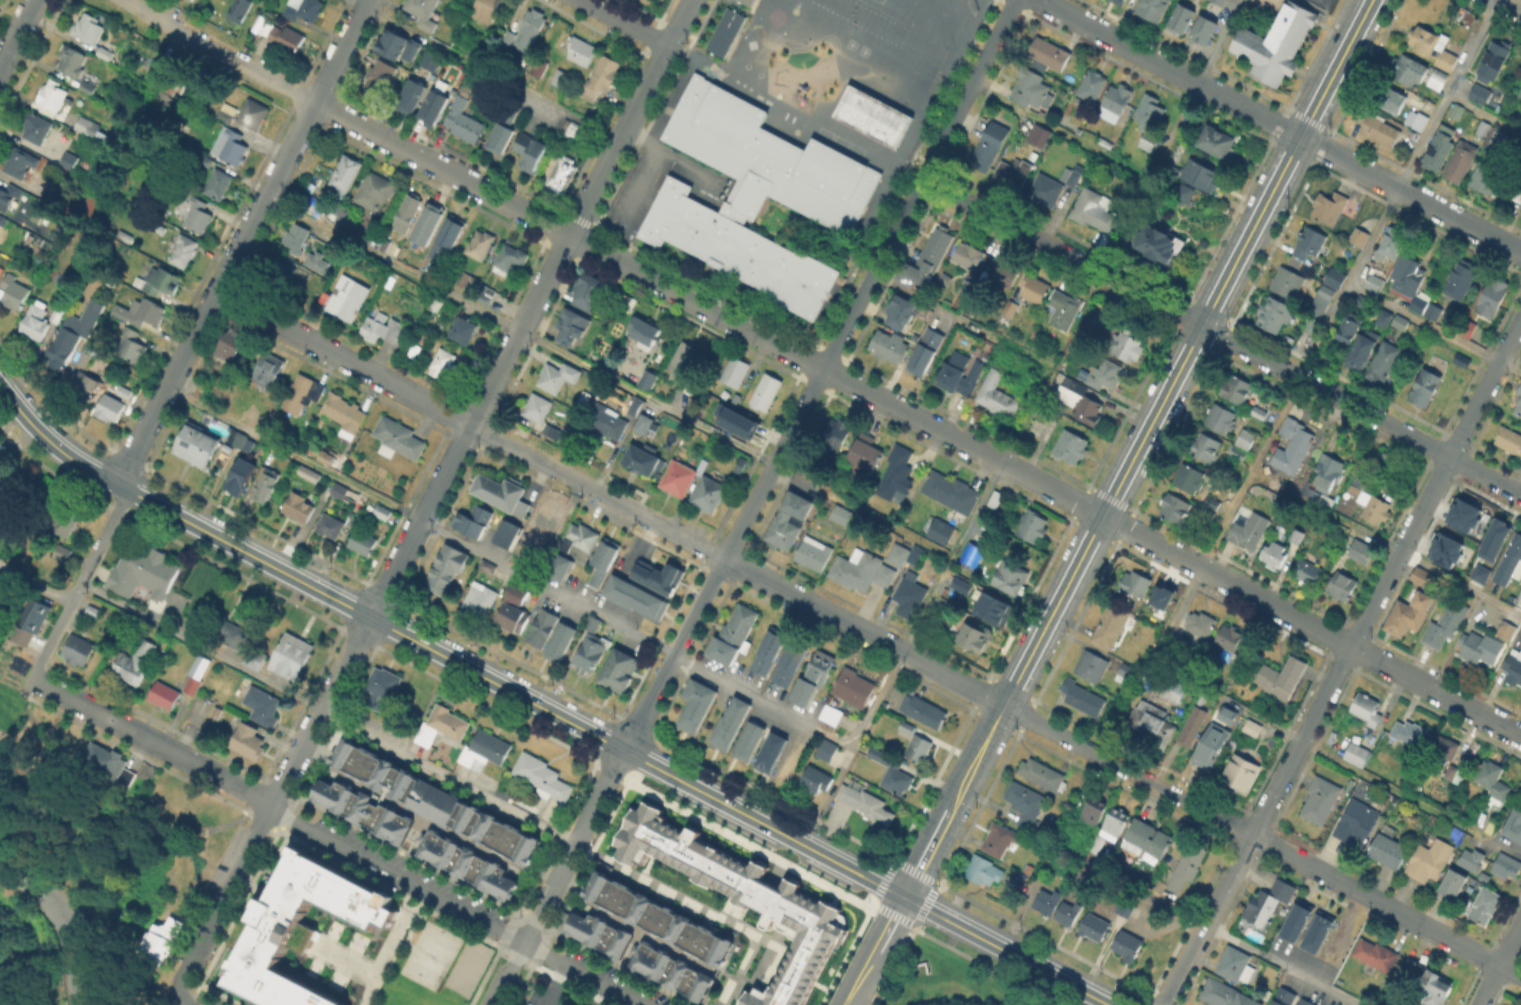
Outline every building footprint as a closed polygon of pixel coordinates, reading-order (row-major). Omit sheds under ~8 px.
[(226,17),(236,0),(250,0),(254,3),(241,26),(226,17)] [(283,15),(291,0),(324,0),(326,1),(315,23),(300,16),(296,22),(283,15)] [(404,8),(408,0),(441,0),(431,18),(439,23),(434,32),(418,24),(422,18),(404,8)] [(471,15),(479,0),(503,0),(490,25),(471,15)] [(1137,12),(1143,0),(1172,0),(1160,23),(1137,12)] [(1264,42),(1287,0),(1290,0),(1317,15),(1293,57),(1301,62),(1291,78),(1285,75),(1277,89),(1250,74),(1255,65),(1229,51),(1241,29),(1264,42)] [(1181,2),(1197,10),(1185,35),(1168,27),(1181,2)] [(727,6),(746,16),(724,58),(705,48),(727,6)] [(546,20),(547,21),(530,51),(514,42),(510,49),(501,44),(508,31),(517,35),(531,8),(548,16),(546,20)] [(81,15),(84,16),(86,12),(94,15),(95,12),(102,16),(98,23),(106,27),(100,38),(99,38),(96,45),(72,33),(81,15)] [(1220,23),(1209,43),(1202,40),(1199,45),(1188,39),(1202,13),(1220,23)] [(265,45),(258,42),(268,22),(285,31),(288,26),(306,35),(296,55),(267,40),(265,45)] [(1450,40),(1444,50),(1458,57),(1451,72),(1436,64),(1439,56),(1435,54),(1434,56),(1410,42),(1413,36),(1408,34),(1412,28),(1417,30),(1420,24),(1450,40)] [(404,51),(398,61),(376,50),(386,29),(409,41),(404,51)] [(1034,64),(1037,58),(1028,53),(1038,34),(1072,53),(1062,72),(1049,65),(1045,71),(1034,64)] [(573,49),(570,47),(576,35),(598,47),(588,67),(569,57),(573,49)] [(1477,71),(1493,39),(1513,48),(1496,81),(1477,71)] [(63,58),(58,56),(65,42),(88,55),(81,68),(85,70),(79,80),(58,68),(63,58)] [(421,48),(414,62),(403,57),(411,42),(421,48)] [(97,55),(101,46),(115,53),(111,62),(97,55)] [(419,65),(426,51),(443,60),(437,73),(419,65)] [(1431,67),(1423,82),(1420,83),(1415,81),(1411,87),(1394,78),(1398,70),(1391,66),(1397,55),(1402,57),(1404,53),(1431,67)] [(621,63),(617,71),(619,72),(611,87),(607,84),(605,88),(601,86),(594,102),(581,95),(603,54),(621,63)] [(399,68),(383,97),(365,87),(368,80),(366,79),(376,61),(380,63),(382,59),(399,68)] [(550,64),(542,80),(532,75),(540,59),(550,64)] [(1011,97),(1027,68),(1057,85),(1044,107),(1033,100),(1029,107),(1011,97)] [(1091,68),(1109,78),(1094,103),(1077,93),(1091,68)] [(1448,75),(1441,90),(1429,83),(1437,69),(1448,75)] [(693,70),(703,75),(702,77),(767,111),(759,125),(804,149),(811,136),(813,136),(826,143),(828,145),(841,151),(844,153),(856,160),(880,172),(851,228),(847,236),(766,193),(751,220),(745,217),(741,224),(793,251),(795,247),(839,270),(812,320),(768,297),(770,294),(663,238),(658,247),(635,235),(668,174),(690,185),(685,194),(718,211),(735,178),(658,138),(659,135),(693,70)] [(568,75),(561,88),(553,84),(560,71),(568,75)] [(64,82),(61,88),(70,93),(58,114),(36,102),(52,75),(64,82)] [(414,76),(430,86),(414,115),(407,111),(406,114),(396,109),(414,76)] [(79,90),(84,81),(97,88),(92,97),(79,90)] [(847,82),(830,114),(894,148),(911,115),(847,82)] [(1476,83),(1491,91),(1484,104),(1469,97),(1476,83)] [(1114,85),(1120,89),(1123,85),(1134,90),(1117,124),(1097,114),(1112,84),(1114,85)] [(1387,85),(1409,96),(1399,116),(1377,105),(1387,85)] [(424,119),(419,117),(434,88),(452,97),(435,129),(422,122),(424,119)] [(1161,98),(1159,104),(1167,108),(1155,135),(1139,128),(1143,122),(1134,116),(1146,91),(1161,98)] [(460,96),(466,99),(460,112),(486,125),(476,144),(453,132),(454,130),(444,125),(460,96)] [(250,97),(271,108),(258,132),(237,120),(250,97)] [(1455,100),(1466,106),(1458,120),(1448,114),(1455,100)] [(225,102),(238,109),(230,123),(218,116),(225,102)] [(508,105),(518,111),(510,127),(517,130),(503,157),(486,148),(508,105)] [(1363,124),(1357,121),(1363,109),(1402,129),(1393,148),(1359,131),(1363,124)] [(1418,113),(1419,111),(1429,117),(1422,131),(1406,122),(1413,110),(1418,113)] [(22,130),(31,111),(53,122),(41,146),(23,137),(26,132),(22,130)] [(100,125),(99,127),(92,139),(75,129),(84,115),(100,125)] [(993,120),(1010,129),(1003,142),(1005,143),(988,172),(970,161),(993,120)] [(573,121),(586,128),(578,143),(565,136),(573,121)] [(1491,125),(1485,137),(1477,132),(1483,121),(1491,125)] [(1238,137),(1232,146),(1236,149),(1231,158),(1227,156),(1226,158),(1198,144),(1208,122),(1238,137)] [(1037,123),(1053,133),(1044,149),(1027,139),(1037,123)] [(1441,123),(1455,130),(1451,140),(1455,142),(1440,173),(1422,164),(1441,123)] [(226,126),(244,135),(240,143),(249,148),(239,166),(213,152),(226,126)] [(1494,127),(1510,135),(1501,152),(1485,144),(1494,127)] [(549,145),(533,174),(520,167),(525,157),(512,150),(523,131),(549,145)] [(1145,133),(1157,139),(1153,148),(1141,142),(1145,133)] [(1462,140),(1478,148),(1460,184),(1444,176),(1462,140)] [(8,163),(5,161),(15,144),(41,159),(36,168),(32,166),(24,180),(4,169),(8,163)] [(81,158),(77,164),(82,167),(78,175),(58,165),(61,162),(67,151),(81,158)] [(364,163),(344,200),(327,191),(347,153),(364,163)] [(542,193),(563,153),(577,160),(575,164),(580,166),(563,198),(549,191),(547,196),(542,193)] [(202,154),(213,161),(209,167),(198,161),(202,154)] [(994,179),(1005,160),(1012,164),(1016,156),(1032,165),(1017,192),(994,179)] [(1192,158),(1226,175),(1216,195),(1182,178),(1192,158)] [(1481,161),(1502,173),(1499,179),(1510,185),(1503,199),(1494,194),(1492,196),(1469,184),(1481,161)] [(1085,169),(1076,188),(1060,180),(1065,167),(1074,171),(1077,165),(1085,169)] [(217,168),(235,177),(221,201),(204,191),(217,168)] [(396,184),(385,205),(380,202),(375,211),(355,200),(371,170),(396,184)] [(1041,172),(1066,186),(1054,209),(1029,195),(1041,172)] [(7,211),(0,208),(0,186),(7,190),(10,183),(30,192),(26,200),(15,195),(7,211)] [(1520,184),(1520,185),(1520,207),(1518,205),(1520,201),(1513,197),(1520,184)] [(1086,186),(1114,200),(1109,211),(1122,218),(1113,236),(1071,214),(1086,186)] [(1319,190),(1331,196),(1334,190),(1359,204),(1352,217),(1339,210),(1331,225),(1308,212),(1319,190)] [(410,195),(424,203),(408,234),(393,226),(410,195)] [(184,224),(192,208),(191,208),(192,206),(190,204),(194,197),(197,199),(198,197),(208,203),(205,210),(214,215),(204,234),(184,224)] [(448,208),(427,248),(410,240),(431,199),(448,208)] [(350,208),(357,212),(350,225),(338,219),(346,206),(350,208)] [(428,257),(452,214),(467,223),(443,265),(428,257)] [(1135,247),(1150,220),(1184,239),(1169,266),(1135,247)] [(300,250),(284,242),(284,240),(289,232),(291,233),(298,223),(309,230),(308,234),(304,242),(303,242),(303,244),(300,250)] [(955,234),(925,288),(906,278),(913,264),(915,264),(938,224),(955,234)] [(1409,234),(1395,259),(1388,255),(1384,261),(1375,255),(1392,224),(1409,234)] [(1328,236),(1318,255),(1311,252),(1308,259),(1294,252),(1307,225),(1328,236)] [(1370,234),(1364,246),(1351,239),(1358,227),(1370,234)] [(479,228),(497,238),(484,263),(465,252),(479,228)] [(381,234),(375,245),(369,242),(375,231),(381,234)] [(171,261),(179,244),(178,243),(183,234),(200,242),(187,269),(171,261)] [(390,242),(385,251),(379,247),(385,239),(390,242)] [(985,253),(976,267),(973,265),(970,271),(950,258),(962,239),(985,253)] [(506,242),(529,255),(523,267),(516,263),(508,278),(491,269),(506,242)] [(317,255),(318,252),(326,257),(324,260),(330,263),(325,274),(305,263),(312,252),(317,255)] [(1423,265),(1421,268),(1427,271),(1415,292),(1429,300),(1421,313),(1405,304),(1407,300),(1390,290),(1396,280),(1390,276),(1403,253),(1423,265)] [(275,257),(297,270),(285,291),(263,279),(275,257)] [(1462,258),(1479,267),(1468,286),(1470,287),(1462,302),(1444,292),(1462,258)] [(997,270),(992,268),(997,259),(1019,270),(1010,287),(993,278),(997,270)] [(1283,265),(1306,278),(1297,295),(1290,298),(1270,288),(1283,265)] [(158,268),(159,266),(183,277),(175,294),(161,287),(158,295),(157,294),(157,295),(134,284),(137,276),(146,279),(151,266),(158,268)] [(1347,275),(1339,290),(1325,282),(1334,267),(1347,275)] [(576,289),(571,286),(577,275),(579,276),(583,269),(603,279),(587,310),(569,301),(576,289)] [(1387,276),(1378,292),(1365,285),(1374,269),(1387,276)] [(479,280),(473,292),(458,284),(464,272),(479,280)] [(335,292),(339,294),(342,288),(337,286),(344,273),(362,282),(361,283),(371,288),(354,323),(326,309),(335,292)] [(1028,283),(1026,282),(1032,273),(1053,286),(1040,305),(1022,293),(1028,283)] [(4,286),(8,276),(16,279),(16,282),(30,288),(21,311),(3,303),(9,288),(4,286)] [(1509,284),(1493,317),(1477,309),(1493,276),(1509,284)] [(1336,292),(1320,320),(1324,323),(1316,335),(1304,328),(1314,312),(1311,304),(1323,284),(1336,292)] [(495,291),(490,304),(478,299),(484,286),(495,291)] [(1056,309),(1048,304),(1056,288),(1083,303),(1067,332),(1049,323),(1056,309)] [(447,299),(448,299),(442,310),(439,314),(428,308),(436,293),(447,299)] [(885,324),(890,314),(885,312),(892,296),(916,306),(904,333),(885,324)] [(1262,317),(1259,315),(1268,298),(1270,299),(1272,296),(1294,308),(1285,326),(1282,325),(1279,332),(1259,321),(1262,317)] [(1348,307),(1354,296),(1365,301),(1359,313),(1348,307)] [(141,327),(112,314),(117,304),(131,310),(136,299),(143,302),(145,297),(168,308),(159,327),(145,320),(141,327)] [(105,305),(88,340),(81,336),(63,371),(48,363),(50,360),(46,358),(59,332),(60,333),(70,312),(81,318),(92,298),(105,305)] [(1019,305),(1011,318),(1003,312),(1011,300),(1019,305)] [(33,302),(39,306),(41,303),(50,307),(45,318),(49,321),(40,341),(18,331),(33,302)] [(1443,309),(1436,320),(1433,318),(1432,320),(1423,315),(1431,302),(1443,309)] [(564,304),(588,317),(578,337),(575,335),(568,346),(553,338),(559,326),(554,323),(564,304)] [(64,309),(59,321),(58,324),(50,320),(57,306),(64,309)] [(1375,322),(1382,309),(1392,314),(1386,327),(1375,322)] [(375,343),(360,335),(370,316),(376,319),(380,312),(388,316),(385,322),(389,325),(393,317),(407,325),(396,345),(379,335),(375,343)] [(1335,338),(1348,312),(1364,321),(1351,346),(1335,338)] [(481,324),(480,324),(468,347),(448,336),(460,315),(462,316),(463,314),(481,324)] [(1409,320),(1405,329),(1393,323),(1397,314),(1409,320)] [(627,334),(637,315),(663,328),(651,352),(635,345),(638,339),(627,334)] [(128,327),(139,332),(135,341),(149,347),(144,358),(142,357),(139,362),(116,352),(128,327)] [(246,337),(231,364),(214,355),(230,327),(246,337)] [(925,327),(945,338),(923,379),(903,369),(925,327)] [(1109,349),(1120,328),(1147,342),(1136,363),(1109,349)] [(1362,372),(1346,364),(1363,330),(1369,333),(1372,328),(1382,334),(1362,372)] [(880,329),(894,336),(896,333),(907,339),(905,342),(909,345),(899,365),(869,349),(880,329)] [(598,341),(601,334),(614,340),(611,347),(598,341)] [(674,372),(668,368),(683,340),(699,349),(685,376),(686,377),(684,382),(672,376),(674,372)] [(1384,340),(1404,351),(1387,381),(1368,370),(1384,340)] [(443,347),(459,357),(454,365),(457,366),(449,379),(446,378),(445,381),(429,372),(443,347)] [(92,353),(91,355),(85,367),(77,364),(84,349),(92,353)] [(952,392),(937,384),(955,349),(972,359),(963,375),(967,377),(976,359),(986,364),(968,398),(954,390),(952,392)] [(1116,391),(1103,383),(1099,390),(1078,377),(1094,349),(1129,369),(1116,391)] [(268,351),(285,362),(269,389),(252,379),(268,351)] [(735,352),(753,361),(739,388),(721,379),(735,352)] [(1454,361),(1458,352),(1472,360),(1467,369),(1454,361)] [(549,362),(561,369),(565,361),(583,371),(576,384),(567,379),(558,395),(537,384),(549,362)] [(1426,366),(1446,377),(1427,410),(1407,398),(1426,366)] [(992,367),(1003,373),(998,383),(1002,385),(1000,389),(1022,400),(1012,420),(975,400),(992,367)] [(1256,383),(1244,404),(1220,393),(1222,387),(1231,369),(1256,383)] [(657,376),(649,391),(644,389),(642,391),(636,388),(646,370),(657,376)] [(91,376),(101,381),(90,402),(76,394),(78,391),(73,389),(81,371),(91,376)] [(327,386),(318,403),(313,400),(310,407),(306,405),(300,416),(281,406),(286,396),(287,396),(300,372),(327,386)] [(767,373),(784,382),(769,411),(767,410),(766,412),(751,403),(767,373)] [(1086,386),(1077,401),(1074,407),(1055,397),(1062,384),(1069,388),(1074,379),(1086,386)] [(1519,380),(1513,392),(1518,394),(1510,411),(1520,416),(1520,381),(1519,380)] [(95,413),(111,385),(119,389),(121,385),(133,391),(128,399),(119,394),(116,398),(126,404),(116,422),(110,419),(109,421),(95,413)] [(333,391),(358,405),(360,407),(368,411),(365,419),(364,418),(353,440),(339,433),(344,424),(321,412),(333,391)] [(525,406),(520,403),(525,395),(531,398),(535,392),(554,403),(542,424),(522,412),(525,406)] [(633,395),(642,400),(633,416),(624,411),(633,395)] [(1103,405),(1099,414),(1101,415),(1096,425),(1076,414),(1077,409),(1085,395),(1103,405)] [(595,438),(586,433),(591,425),(589,424),(594,414),(592,412),(598,402),(630,420),(629,422),(630,423),(619,442),(599,430),(595,438)] [(1215,403),(1239,416),(1231,430),(1222,432),(1204,422),(1215,403)] [(1251,415),(1257,405),(1269,412),(1264,422),(1251,415)] [(640,411),(652,418),(644,434),(631,428),(640,411)] [(393,458),(379,451),(385,441),(373,435),(384,414),(416,431),(413,435),(428,443),(419,462),(396,451),(393,458)] [(734,414),(762,429),(754,443),(726,429),(734,414)] [(1299,421),(1291,437),(1280,432),(1289,415),(1299,421)] [(833,418),(840,421),(842,417),(856,425),(841,452),(820,441),(833,418)] [(549,423),(565,432),(560,441),(544,432),(549,423)] [(190,424),(221,440),(205,470),(174,453),(190,424)] [(1504,424),(1520,433),(1520,456),(1495,442),(1504,424)] [(1317,436),(1295,476),(1271,463),(1280,447),(1286,450),(1299,426),(1317,436)] [(1245,427),(1257,435),(1248,450),(1236,443),(1245,427)] [(247,436),(242,448),(226,441),(232,429),(247,436)] [(1065,429),(1091,443),(1083,459),(1081,458),(1078,464),(1053,451),(1065,429)] [(1200,432),(1221,442),(1212,462),(1191,452),(1200,432)] [(855,467),(847,463),(860,438),(885,451),(872,474),(865,470),(862,477),(859,475),(860,472),(854,469),(855,467)] [(659,454),(649,474),(642,470),(640,472),(636,469),(635,470),(630,468),(631,464),(621,459),(630,439),(659,454)] [(900,444),(916,452),(908,467),(913,469),(908,479),(912,481),(900,505),(875,492),(900,444)] [(1231,455),(1235,448),(1246,453),(1242,461),(1231,455)] [(1344,461),(1346,470),(1337,487),(1333,485),(1329,492),(1314,483),(1320,471),(1316,469),(1325,451),(1344,461)] [(749,460),(745,470),(743,475),(741,475),(741,474),(735,472),(741,457),(749,460)] [(698,471),(685,497),(662,485),(675,460),(698,471)] [(1194,495),(1169,483),(1179,461),(1204,473),(1194,495)] [(244,464),(254,469),(240,496),(232,492),(231,494),(224,490),(235,471),(239,473),(244,464)] [(303,464),(321,474),(317,483),(298,473),(303,464)] [(254,492),(248,488),(255,476),(261,480),(268,467),(281,474),(265,503),(252,496),(254,492)] [(933,468),(959,483),(960,480),(982,493),(968,517),(921,490),(933,468)] [(478,473),(505,487),(510,477),(526,485),(519,499),(531,505),(525,517),(470,489),(478,473)] [(704,473),(730,486),(715,515),(690,502),(704,473)] [(14,493),(0,504),(0,474),(14,493)] [(349,488),(342,500),(331,494),(338,482),(349,488)] [(1302,492),(1306,485),(1332,499),(1328,506),(1302,492)] [(764,538),(792,488),(816,501),(806,519),(795,513),(794,515),(806,522),(790,552),(764,538)] [(293,490),(311,500),(309,502),(317,506),(307,525),(282,511),(293,490)] [(988,505),(996,490),(1003,494),(995,509),(988,505)] [(1363,490),(1392,503),(1389,511),(1392,512),(1388,523),(1382,520),(1380,525),(1361,517),(1365,507),(1356,503),(1361,490),(1363,490)] [(1192,503),(1180,525),(1160,513),(1165,504),(1162,502),(1168,492),(1192,503)] [(1210,496),(1222,502),(1218,510),(1206,505),(1210,496)] [(1463,501),(1481,510),(1480,512),(1487,516),(1480,529),(1472,525),(1465,539),(1455,534),(1454,537),(1446,533),(1463,501)] [(394,510),(392,514),(391,513),(388,520),(374,513),(380,503),(394,510)] [(459,510),(470,515),(476,503),(495,513),(481,540),(451,524),(459,510)] [(553,532),(562,508),(549,503),(547,507),(537,503),(529,523),(553,532)] [(854,512),(848,525),(832,517),(838,505),(854,512)] [(50,528),(61,506),(80,516),(70,537),(50,528)] [(1028,509),(1050,519),(1039,543),(1017,532),(1028,509)] [(325,511),(347,522),(337,541),(315,530),(325,511)] [(1240,515),(1250,520),(1254,511),(1270,519),(1255,551),(1228,538),(1240,515)] [(1510,527),(1492,562),(1475,553),(1495,515),(1506,521),(1504,524),(1510,527)] [(508,548),(490,539),(502,517),(519,526),(508,548)] [(938,518),(955,527),(946,544),(929,535),(938,518)] [(585,527),(586,525),(601,533),(588,558),(587,558),(586,560),(568,551),(566,556),(556,551),(573,521),(585,527)] [(1306,532),(1300,545),(1289,540),(1296,527),(1306,532)] [(357,528),(379,540),(370,557),(348,546),(357,528)] [(1438,530),(1462,543),(1458,551),(1461,552),(1456,562),(1453,561),(1449,568),(1425,555),(1438,530)] [(1518,532),(1520,534),(1520,578),(1520,580),(1512,576),(1507,586),(1493,579),(1518,532)] [(807,535),(834,549),(822,573),(795,559),(807,535)] [(591,564),(606,536),(623,545),(601,588),(589,582),(597,567),(591,564)] [(1290,546),(1290,551),(1281,571),(1258,558),(1267,540),(1273,544),(1276,538),(1290,546)] [(1357,538),(1374,547),(1366,564),(1348,555),(1357,538)] [(445,540),(469,552),(458,572),(455,570),(442,595),(422,584),(445,540)] [(896,542),(912,550),(916,544),(929,551),(924,561),(922,559),(918,566),(906,560),(903,567),(887,559),(896,542)] [(72,550),(65,562),(54,556),(60,544),(72,550)] [(153,591),(139,583),(130,601),(105,587),(123,553),(132,558),(139,546),(149,552),(153,544),(177,557),(174,562),(182,566),(161,604),(149,598),(153,591)] [(970,544),(985,551),(975,570),(961,563),(970,544)] [(840,553),(851,559),(858,546),(884,560),(883,563),(897,571),(888,588),(873,581),(867,593),(857,587),(855,590),(828,576),(840,553)] [(559,579),(543,571),(554,550),(570,559),(559,579)] [(1307,562),(1313,564),(1315,559),(1324,564),(1315,581),(1317,582),(1313,589),(1296,580),(1300,572),(1293,569),(1299,557),(1307,562)] [(641,558),(666,570),(670,561),(688,570),(674,598),(632,576),(641,558)] [(991,582),(1002,558),(1031,571),(1020,598),(996,588),(997,585),(991,582)] [(483,559),(497,566),(493,574),(479,567),(483,559)] [(1490,569),(1482,584),(1467,577),(1475,562),(1490,569)] [(1432,574),(1426,587),(1411,580),(1418,566),(1432,574)] [(1155,581),(1144,600),(1121,587),(1128,572),(1131,574),(1135,569),(1155,581)] [(896,612),(901,603),(893,599),(909,570),(920,576),(916,581),(930,589),(912,623),(908,622),(910,620),(896,612)] [(1357,580),(1347,601),(1342,598),(1341,600),(1323,591),(1327,583),(1327,582),(1330,577),(1333,579),(1337,571),(1357,580)] [(670,602),(660,622),(603,592),(614,573),(670,602)] [(958,578),(972,586),(963,602),(949,594),(958,578)] [(476,580),(498,592),(487,615),(483,613),(482,615),(463,606),(476,580)] [(501,598),(510,580),(527,589),(519,604),(514,601),(512,604),(528,612),(517,633),(490,619),(501,598)] [(1158,580),(1170,586),(1168,590),(1176,593),(1168,609),(1148,600),(1158,580)] [(980,591),(1007,606),(1007,605),(1011,607),(1005,616),(1006,616),(1004,620),(1003,620),(999,629),(996,627),(996,626),(969,611),(980,591)] [(20,627),(15,624),(30,597),(51,608),(35,636),(33,636),(27,647),(13,639),(20,627)] [(1433,621),(1438,623),(1451,598),(1470,607),(1454,639),(1448,636),(1441,651),(1423,642),(1433,621)] [(1400,599),(1419,608),(1405,638),(1385,629),(1400,599)] [(719,639),(728,621),(731,622),(741,602),(761,613),(747,640),(753,643),(745,657),(739,654),(734,664),(716,655),(723,641),(719,639)] [(1105,617),(1102,615),(1109,603),(1129,614),(1125,622),(1126,623),(1111,651),(1092,640),(1105,617)] [(90,605),(102,611),(98,618),(87,612),(90,605)] [(540,606),(557,615),(540,648),(523,639),(540,606)] [(1180,627),(1187,614),(1197,619),(1200,612),(1217,621),(1207,641),(1180,627)] [(602,620),(595,633),(611,642),(596,669),(594,668),(590,675),(575,666),(578,661),(574,659),(590,631),(589,631),(582,627),(587,618),(589,620),(592,614),(602,620)] [(250,631),(244,645),(241,652),(223,644),(226,637),(218,633),(224,619),(250,631)] [(576,628),(557,663),(540,654),(559,619),(576,628)] [(1504,620),(1518,627),(1510,641),(1497,634),(1504,620)] [(959,641),(971,621),(994,634),(983,654),(959,641)] [(1226,622),(1237,628),(1236,630),(1246,635),(1242,642),(1249,645),(1242,657),(1215,642),(1226,622)] [(773,628),(790,637),(768,680),(750,671),(773,628)] [(288,631),(317,645),(299,682),(269,668),(288,631)] [(1496,644),(1489,659),(1483,655),(1476,670),(1465,665),(1468,659),(1460,656),(1465,646),(1459,644),(1464,635),(1465,634),(1470,637),(1472,633),(1473,632),(1496,644)] [(75,633),(96,646),(83,668),(62,655),(75,633)] [(1164,649),(1172,634),(1182,639),(1174,654),(1164,649)] [(158,645),(147,666),(149,667),(138,688),(110,674),(114,666),(109,663),(117,648),(132,656),(143,636),(158,645)] [(772,679),(794,638),(810,647),(788,688),(772,679)] [(269,654),(261,670),(244,662),(245,662),(243,661),(252,645),(269,654)] [(616,646),(643,660),(625,695),(598,681),(616,646)] [(1514,648),(1520,652),(1520,686),(1508,679),(1512,672),(1504,668),(1514,648)] [(1087,649),(1110,661),(1098,683),(1075,671),(1087,649)] [(836,658),(819,688),(817,687),(807,706),(791,697),(808,666),(811,668),(821,650),(836,658)] [(194,671),(191,669),(200,654),(212,661),(193,695),(183,689),(194,671)] [(1265,666),(1282,674),(1291,656),(1309,665),(1290,704),(1255,686),(1265,666)] [(371,692),(364,689),(377,663),(404,676),(391,703),(387,701),(382,712),(365,704),(371,692)] [(1137,669),(1129,685),(1116,679),(1124,663),(1137,669)] [(847,667),(878,684),(864,709),(833,692),(847,667)] [(1163,673),(1187,686),(1177,704),(1154,691),(1163,673)] [(703,721),(697,732),(679,722),(690,700),(685,697),(695,677),(719,690),(703,721)] [(1061,690),(1067,678),(1107,699),(1098,717),(1065,701),(1069,694),(1061,690)] [(158,680),(183,692),(173,711),(148,699),(158,680)] [(255,709),(243,702),(253,684),(283,701),(276,713),(281,716),(273,730),(251,717),(255,709)] [(1369,721),(1351,711),(1362,692),(1380,701),(1375,711),(1382,715),(1375,728),(1367,724),(1369,721)] [(754,703),(730,748),(711,739),(724,714),(725,715),(736,694),(754,703)] [(909,694),(919,699),(920,697),(949,711),(940,729),(901,710),(909,694)] [(1123,731),(1142,698),(1169,712),(1165,720),(1177,727),(1164,752),(1123,731)] [(438,703),(451,709),(449,713),(471,725),(460,747),(444,738),(439,748),(434,746),(432,750),(416,742),(427,721),(428,722),(438,703)] [(847,713),(841,728),(822,719),(823,716),(824,716),(829,703),(847,713)] [(1228,724),(1213,716),(1220,703),(1235,711),(1228,724)] [(216,706),(223,709),(219,719),(212,716),(216,706)] [(1191,714),(1204,722),(1191,747),(1177,740),(1191,714)] [(1254,722),(1255,722),(1263,727),(1256,738),(1240,729),(1241,726),(1247,717),(1254,722)] [(751,719),(768,728),(752,758),(735,749),(751,719)] [(1398,720),(1406,724),(1409,719),(1429,729),(1419,749),(1391,735),(1398,720)] [(243,721),(259,730),(256,736),(267,742),(257,760),(230,746),(243,721)] [(1231,731),(1236,734),(1237,734),(1224,762),(1219,760),(1212,770),(1193,760),(1212,722),(1231,731)] [(464,747),(465,746),(471,749),(482,728),(513,744),(502,765),(489,759),(482,772),(457,760),(464,747)] [(786,738),(768,774),(751,765),(770,730),(786,738)] [(916,734),(935,744),(924,765),(905,756),(916,734)] [(1438,754),(1433,751),(1441,735),(1461,744),(1452,763),(1445,759),(1440,771),(1432,767),(1438,754)] [(511,899),(542,837),(344,736),(313,797),(511,899)] [(826,739),(839,747),(830,762),(817,754),(826,739)] [(1353,741),(1372,751),(1363,768),(1344,757),(1353,741)] [(94,742),(109,750),(110,748),(131,760),(120,781),(83,761),(94,742)] [(898,759),(904,763),(900,769),(916,779),(910,790),(909,789),(904,797),(880,784),(890,767),(868,755),(873,746),(898,759)] [(536,792),(538,787),(512,772),(524,751),(563,772),(559,778),(575,787),(566,804),(552,796),(549,800),(536,792)] [(1231,789),(1218,783),(1225,769),(1227,770),(1235,754),(1261,766),(1249,792),(1233,784),(1231,789)] [(1059,794),(1017,771),(1023,760),(1030,764),(1034,757),(1068,776),(1059,794)] [(1473,781),(1486,757),(1505,767),(1500,777),(1514,784),(1502,808),(1485,799),(1490,790),(1473,781)] [(810,764),(835,778),(827,793),(821,789),(818,795),(799,784),(810,764)] [(1450,765),(1470,776),(1465,785),(1461,783),(1460,785),(1444,777),(1450,765)] [(1310,789),(1318,775),(1343,788),(1323,826),(1300,814),(1312,790),(1310,789)] [(1011,808),(1013,802),(1003,797),(1012,779),(1047,797),(1036,820),(1039,821),(1033,833),(1017,824),(1022,814),(1011,808)] [(858,784),(856,786),(887,802),(884,807),(897,814),(890,827),(837,798),(844,785),(848,787),(852,781),(858,784)] [(1094,796),(1108,803),(1097,826),(1082,819),(1094,796)] [(1382,813),(1362,849),(1334,835),(1353,798),(1382,813)] [(837,937),(801,1004),(742,1004),(750,990),(754,992),(758,986),(771,993),(776,984),(769,980),(789,942),(796,945),(804,930),(778,917),(772,928),(763,924),(769,912),(750,902),(747,906),(735,900),(737,896),(650,851),(644,863),(637,860),(635,864),(618,855),(623,846),(617,843),(636,806),(641,809),(646,799),(665,809),(664,810),(756,859),(760,859),(767,863),(768,866),(762,878),(782,889),(788,876),(793,876),(799,879),(800,883),(797,889),(823,902),(825,900),(842,908),(836,919),(842,923),(841,925),(848,928),(842,940),(837,937)] [(1519,806),(1520,802),(1520,844),(1499,832),(1514,803),(1519,806)] [(1117,839),(1102,831),(1115,807),(1130,815),(1117,839)] [(1173,836),(1163,858),(1148,850),(1148,851),(1139,847),(1136,853),(1135,854),(1122,847),(1137,818),(1173,836)] [(983,847),(997,824),(1022,838),(1018,845),(1011,842),(1001,858),(983,847)] [(1409,848),(1398,869),(1369,853),(1381,832),(1409,848)] [(1095,853),(1103,838),(1094,833),(1086,848),(1095,853)] [(1419,843),(1430,849),(1437,836),(1457,847),(1438,882),(1429,877),(1426,884),(1404,872),(1419,843)] [(246,919),(251,922),(237,950),(229,946),(213,976),(224,982),(222,984),(262,1004),(345,1004),(273,967),(285,944),(304,954),(310,942),(316,930),(298,920),(309,898),(370,930),(374,922),(386,928),(396,910),(386,905),(391,896),(380,890),(379,892),(306,854),(305,855),(302,853),(303,851),(290,844),(284,856),(286,857),(263,900),(258,897),(251,910),(246,919)] [(1197,849),(1199,845),(1209,851),(1194,881),(1186,877),(1179,891),(1168,886),(1189,845),(1197,849)] [(1463,847),(1469,850),(1471,845),(1485,853),(1475,873),(1455,862),(1463,847)] [(1502,852),(1520,863),(1520,867),(1516,876),(1513,876),(1508,874),(1507,877),(1505,878),(1492,870),(1502,852)] [(976,854),(1006,870),(999,884),(993,882),(990,886),(965,875),(976,854)] [(1465,876),(1453,899),(1436,890),(1449,866),(1465,876)] [(597,869),(735,940),(703,1003),(565,932),(597,869)] [(1479,870),(1488,875),(1484,882),(1475,877),(1479,870)] [(1296,888),(1288,903),(1279,898),(1271,913),(1274,915),(1266,929),(1244,916),(1255,895),(1258,897),(1262,890),(1269,894),(1278,878),(1296,888)] [(1481,884),(1501,895),(1484,926),(1464,915),(1481,884)] [(1043,889),(1053,895),(1056,891),(1062,894),(1050,917),(1033,908),(1043,889)] [(1294,942),(1277,933),(1295,898),(1312,906),(1294,942)] [(1136,907),(1130,917),(1117,910),(1123,899),(1136,907)] [(1066,900),(1075,905),(1076,903),(1083,907),(1071,927),(1055,918),(1066,900)] [(1298,945),(1317,909),(1334,918),(1315,953),(1298,945)] [(188,922),(179,937),(165,961),(144,949),(159,923),(164,926),(172,912),(188,922)] [(1089,941),(1080,936),(1081,934),(1079,932),(1091,912),(1111,924),(1100,943),(1091,938),(1089,941)] [(1113,950),(1124,930),(1147,942),(1136,962),(1113,950)] [(1395,952),(1395,951),(1400,954),(1390,973),(1353,954),(1362,935),(1395,952)] [(1230,943),(1254,955),(1249,965),(1256,969),(1250,981),(1247,981),(1240,978),(1238,982),(1236,981),(1219,973),(1220,971),(1217,969),(1230,943)] [(1424,966),(1422,969),(1416,985),(1401,978),(1400,977),(1409,958),(1424,966)] [(1453,983),(1442,1004),(1431,1004),(1422,1001),(1426,993),(1420,989),(1429,972),(1453,983)] [(1257,998),(1253,1004),(1212,1004),(1199,999),(1199,997),(1210,975),(1257,998)] [(1297,995),(1292,1004),(1272,1004),(1275,998),(1274,998),(1280,987),(1297,995)] [(1299,996),(1294,1004),(1315,1004),(1316,1004),(1299,996)]
